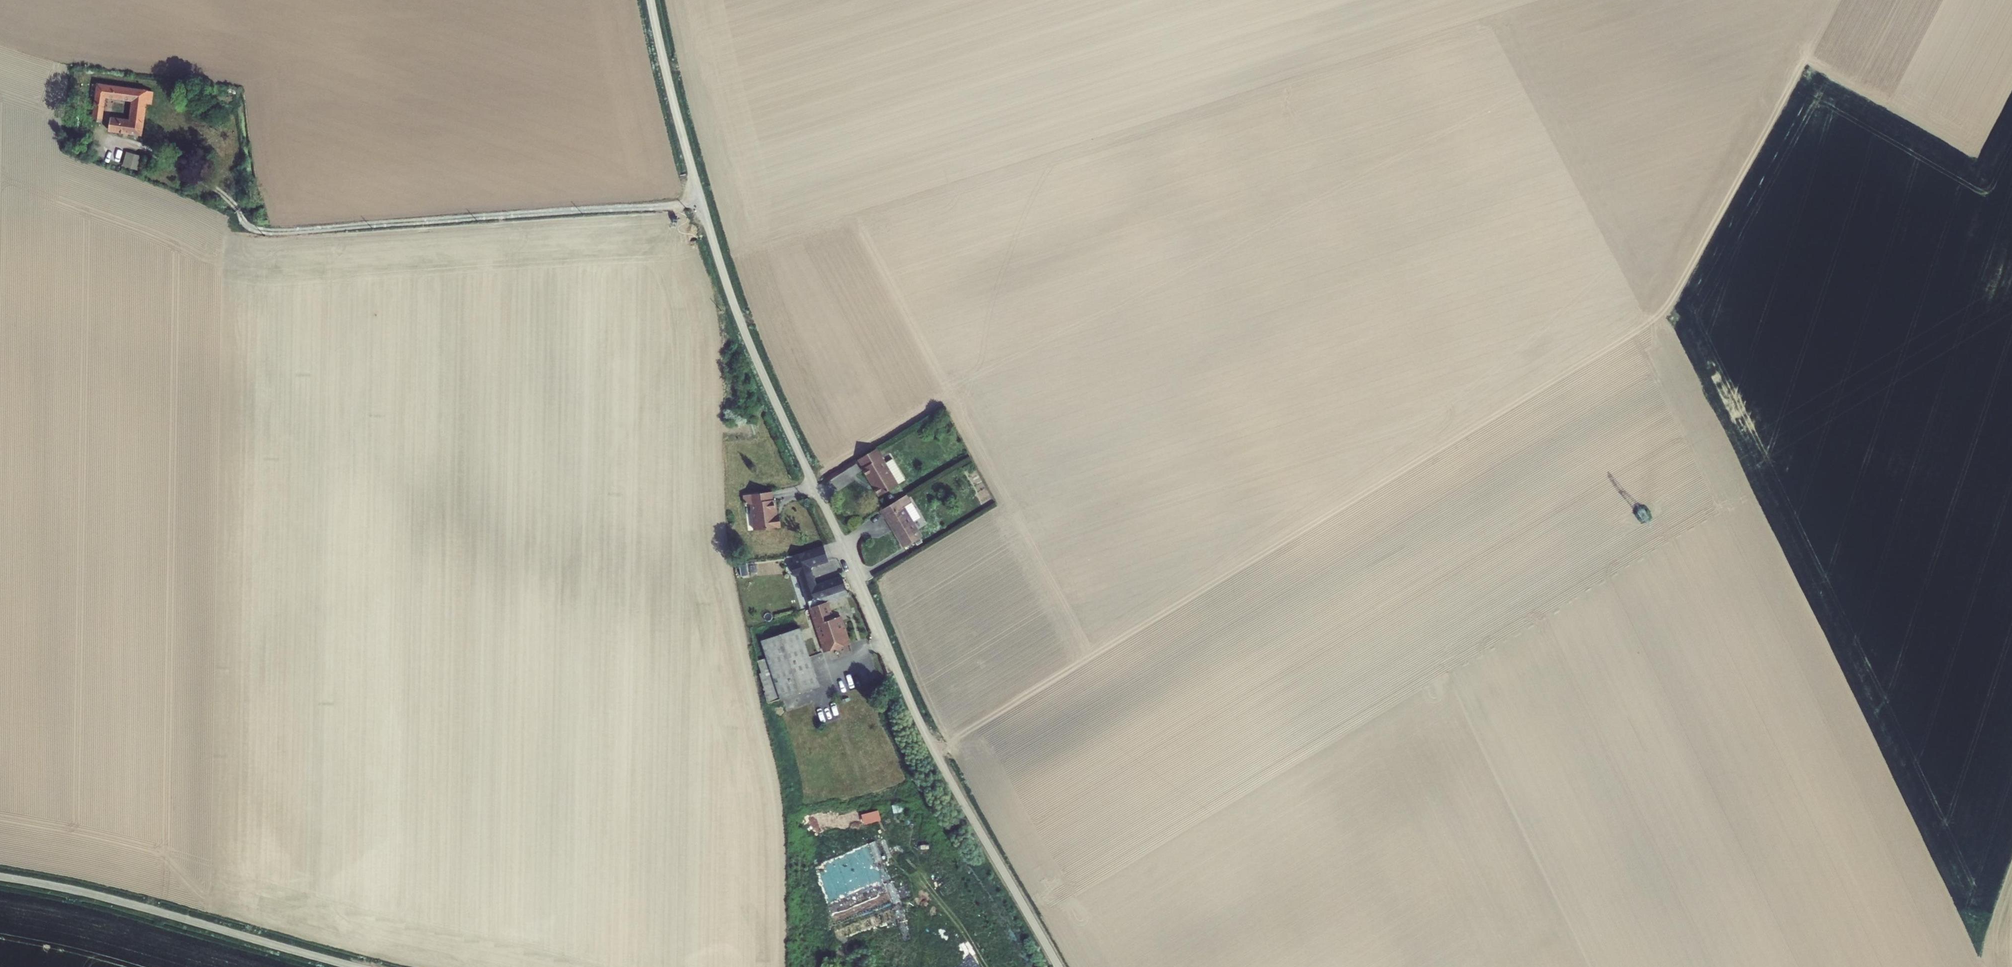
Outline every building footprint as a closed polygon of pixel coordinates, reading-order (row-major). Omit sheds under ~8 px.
[(143,135),(147,103),(152,104),(154,91),(148,90),(148,89),(97,81),(93,120),(102,121),(106,97),(131,100),(129,118),(111,116),(109,130),(143,135)] [(143,155),(126,151),(123,165),(139,170),(143,155)] [(884,456),(878,447),(857,459),(862,468),(861,468),(878,497),(898,483),(886,462),(882,457),(884,456)] [(905,479),(893,458),(886,462),(898,483),(905,479)] [(776,499),(774,499),(773,492),(744,495),(745,504),(750,503),(754,530),(782,527),(780,514),(778,514),(776,499)] [(912,502),(907,494),(879,511),(884,519),(885,518),(903,548),(923,536),(914,521),(905,506),(912,502)] [(912,502),(905,506),(914,521),(920,517),(912,502)] [(829,602),(849,595),(842,575),(817,584),(811,567),(829,562),(824,545),(792,556),(794,562),(790,563),(795,576),(799,575),(807,602),(808,601),(820,597),(823,603),(829,602)] [(820,597),(808,601),(810,608),(823,603),(820,597)] [(809,608),(815,625),(835,618),(829,602),(823,603),(810,608),(809,608)] [(835,618),(815,625),(824,653),(851,643),(842,616),(835,618)] [(801,627),(762,641),(767,658),(781,699),(820,686),(801,627)] [(768,704),(781,699),(767,658),(758,661),(761,673),(760,674),(764,688),(763,688),(768,704)] [(905,811),(902,803),(892,805),(894,813),(905,811)] [(878,810),(861,815),(864,824),(881,820),(878,810)] [(875,841),(868,844),(876,862),(882,860),(875,841)]
